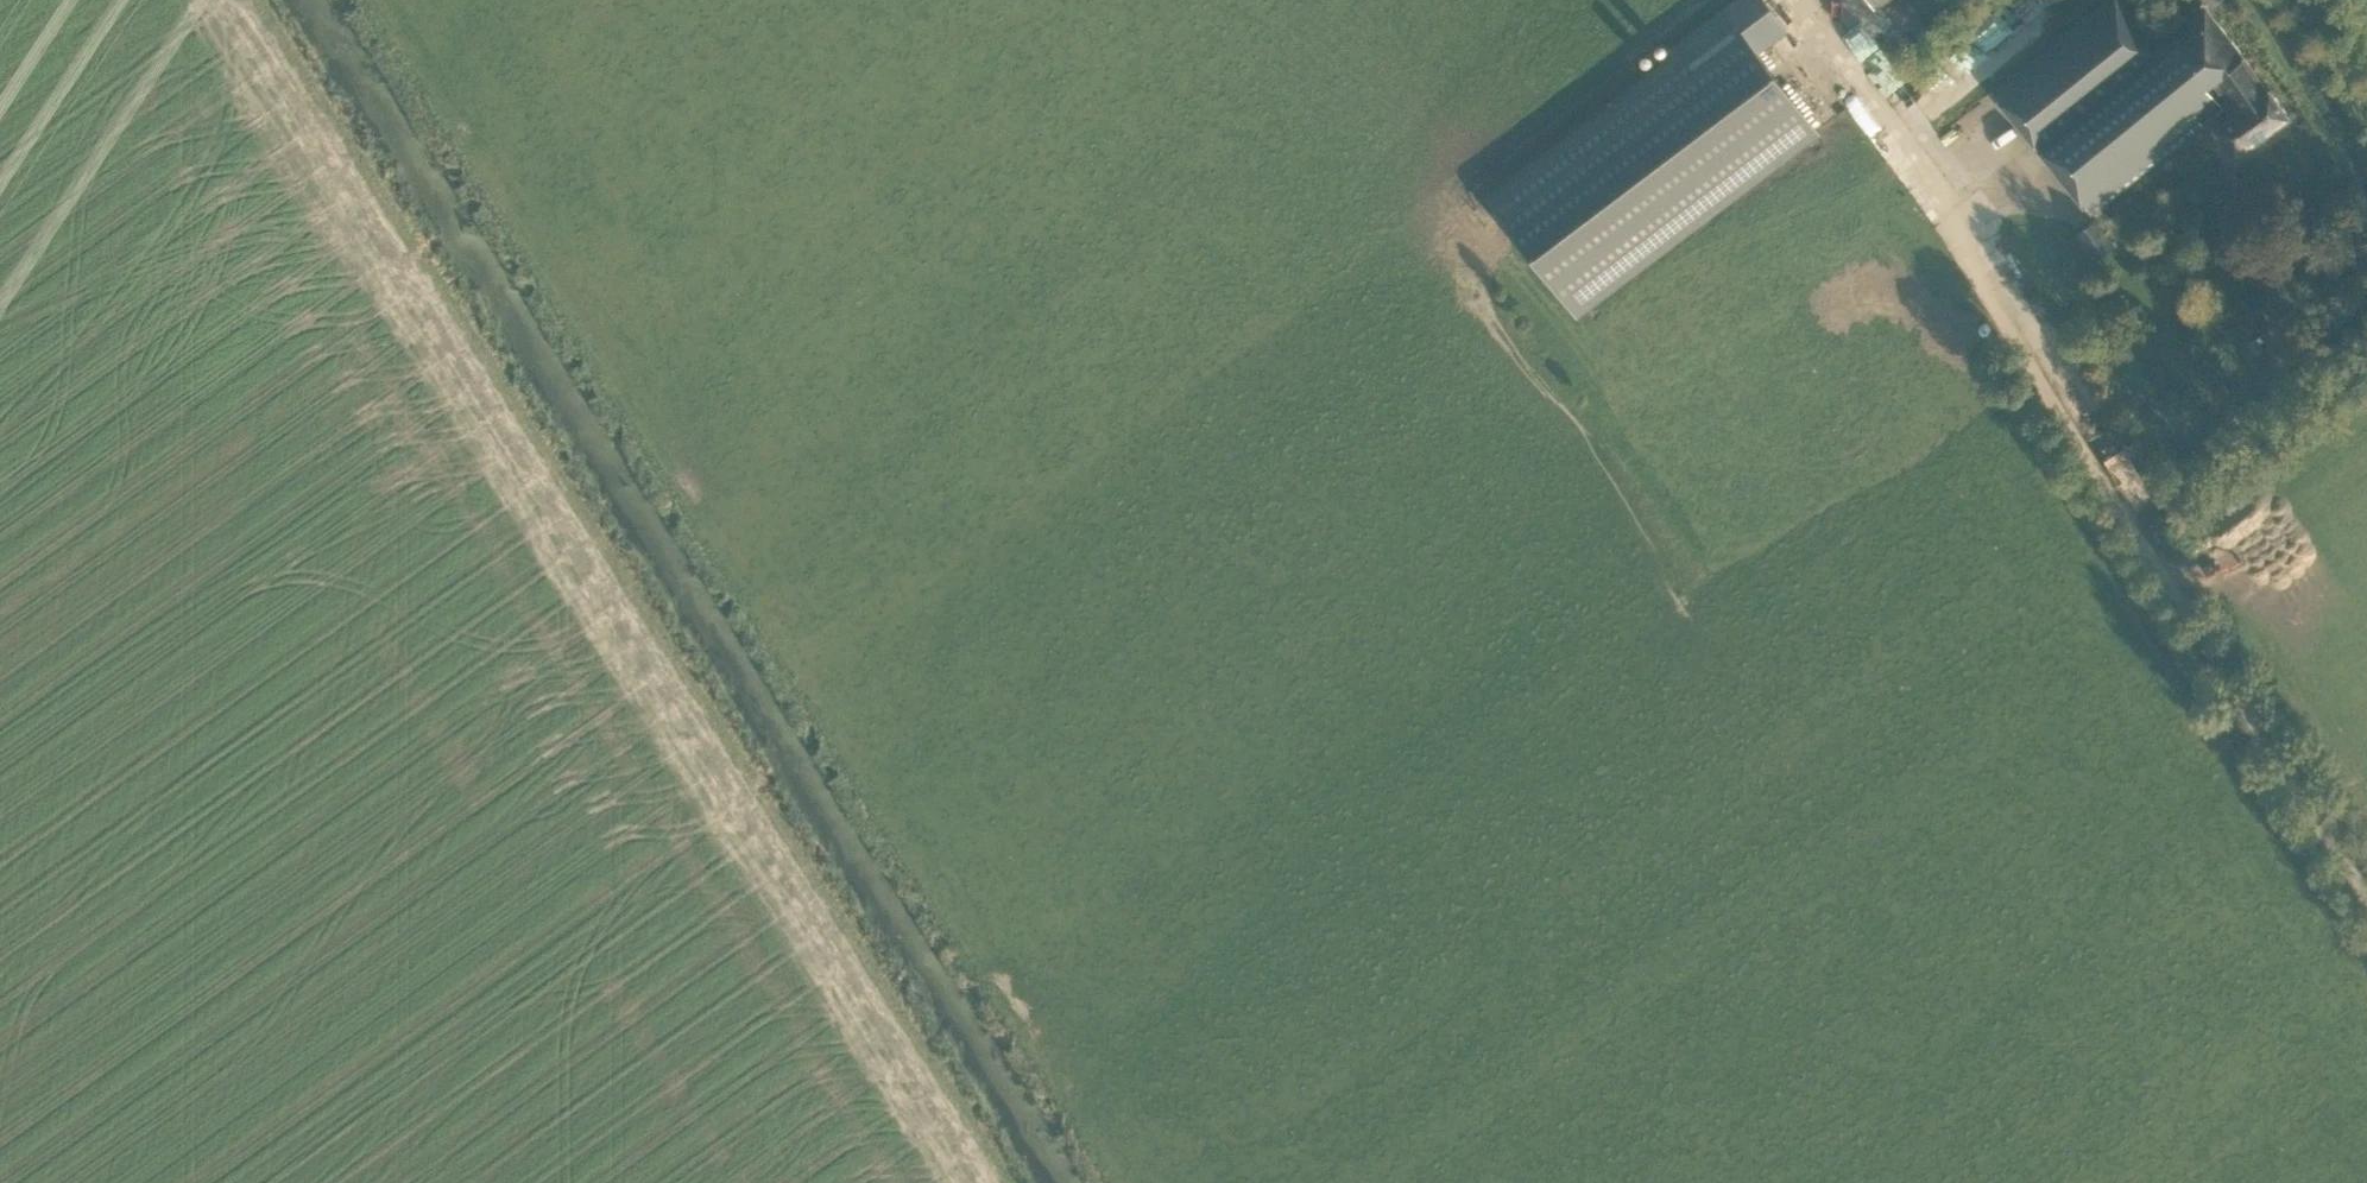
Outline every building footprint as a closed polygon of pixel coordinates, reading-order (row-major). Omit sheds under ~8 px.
[(1766,38),(1783,25),(1764,0),(1739,0),(1673,49),(1677,55),(1491,195),(1577,309),(1817,129),(1755,47),(1766,38)] [(2121,0),(2106,0),(1993,90),(2091,213),(2230,100),(2238,111),(2214,127),(2234,155),(2291,116),(2271,87),(2268,89),(2245,56),(2202,0),(2200,0),(2152,38),(2121,0)] [(2235,174),(2224,183),(2233,193),(2243,185),(2235,174)] [(2115,244),(2095,218),(2075,233),(2094,259),(2115,244)]
